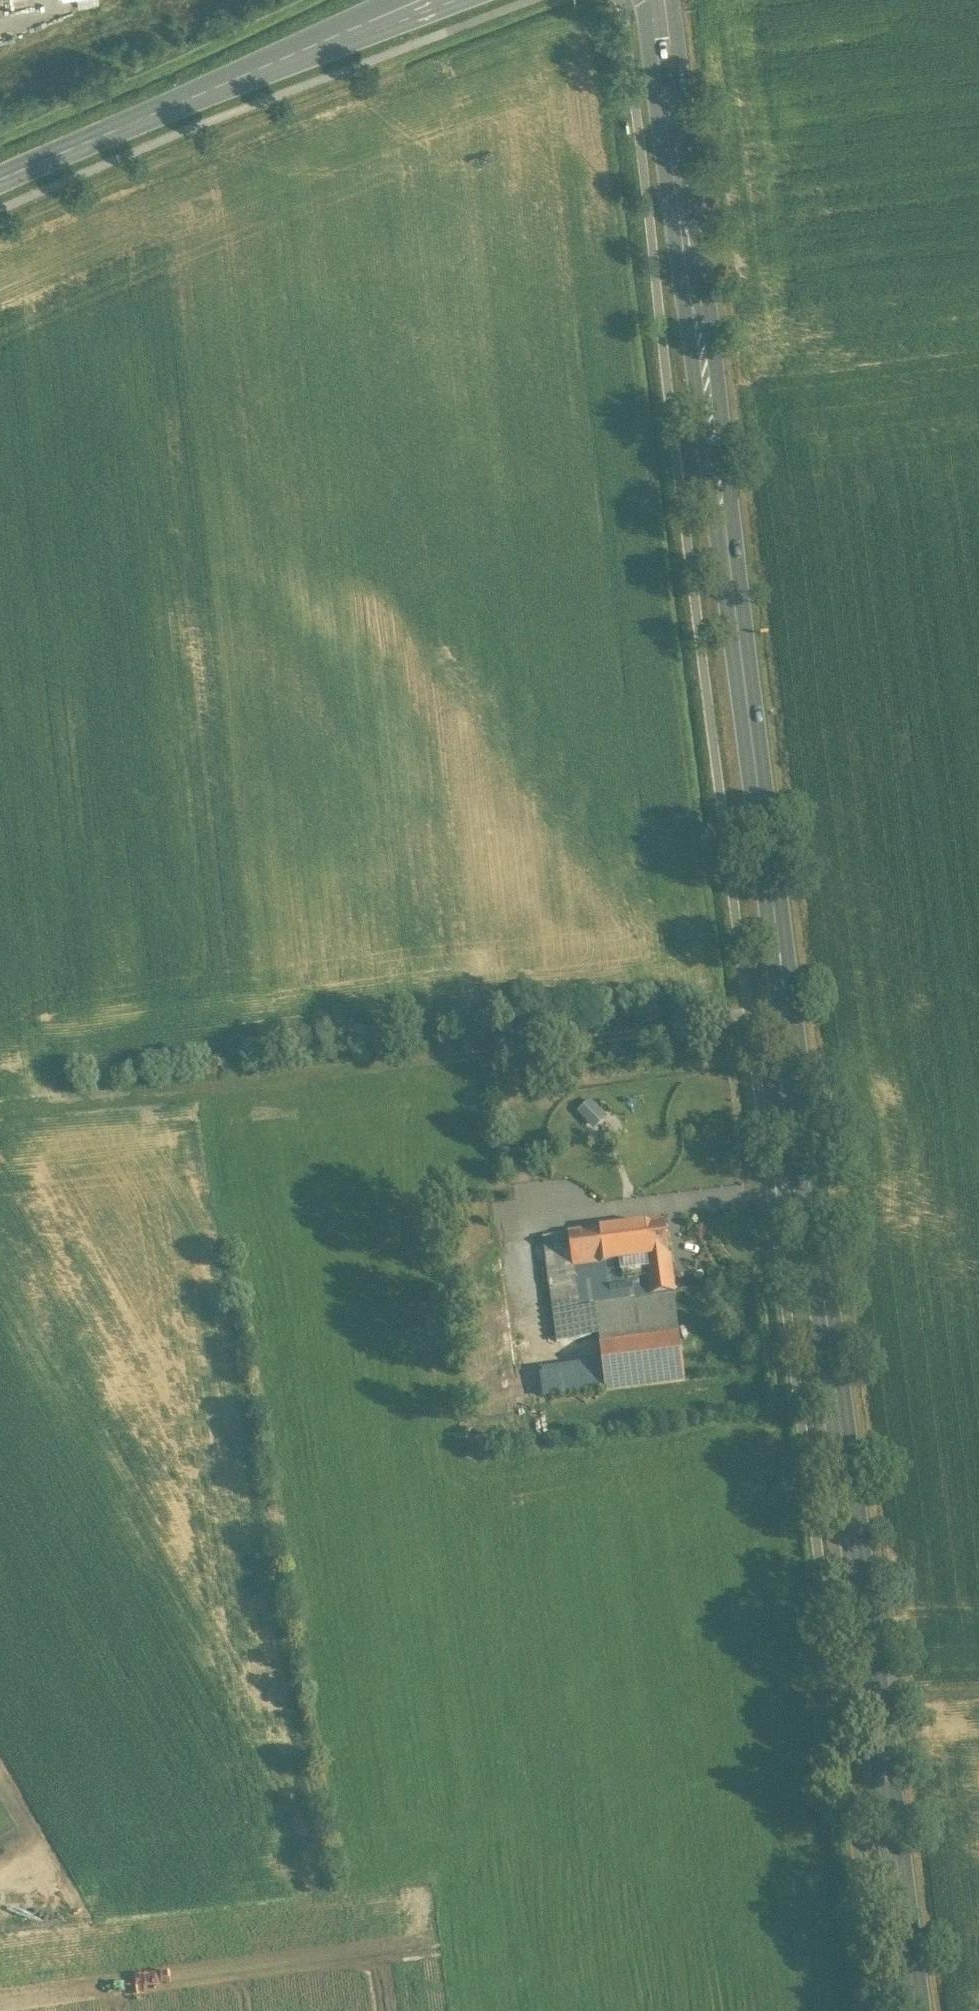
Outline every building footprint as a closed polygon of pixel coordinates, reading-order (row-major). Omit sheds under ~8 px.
[(588,1097),(574,1110),(591,1128),(605,1114),(588,1097)] [(665,1222),(631,1226),(636,1260),(670,1256),(665,1222)] [(631,1226),(569,1234),(569,1235),(573,1268),(636,1260),(631,1226)] [(569,1235),(544,1238),(557,1342),(599,1336),(595,1307),(578,1310),(573,1268),(569,1235)] [(636,1260),(573,1268),(578,1310),(595,1307),(599,1336),(600,1345),(680,1335),(670,1256),(636,1260)] [(680,1335),(600,1345),(606,1389),(685,1379),(680,1335)]
